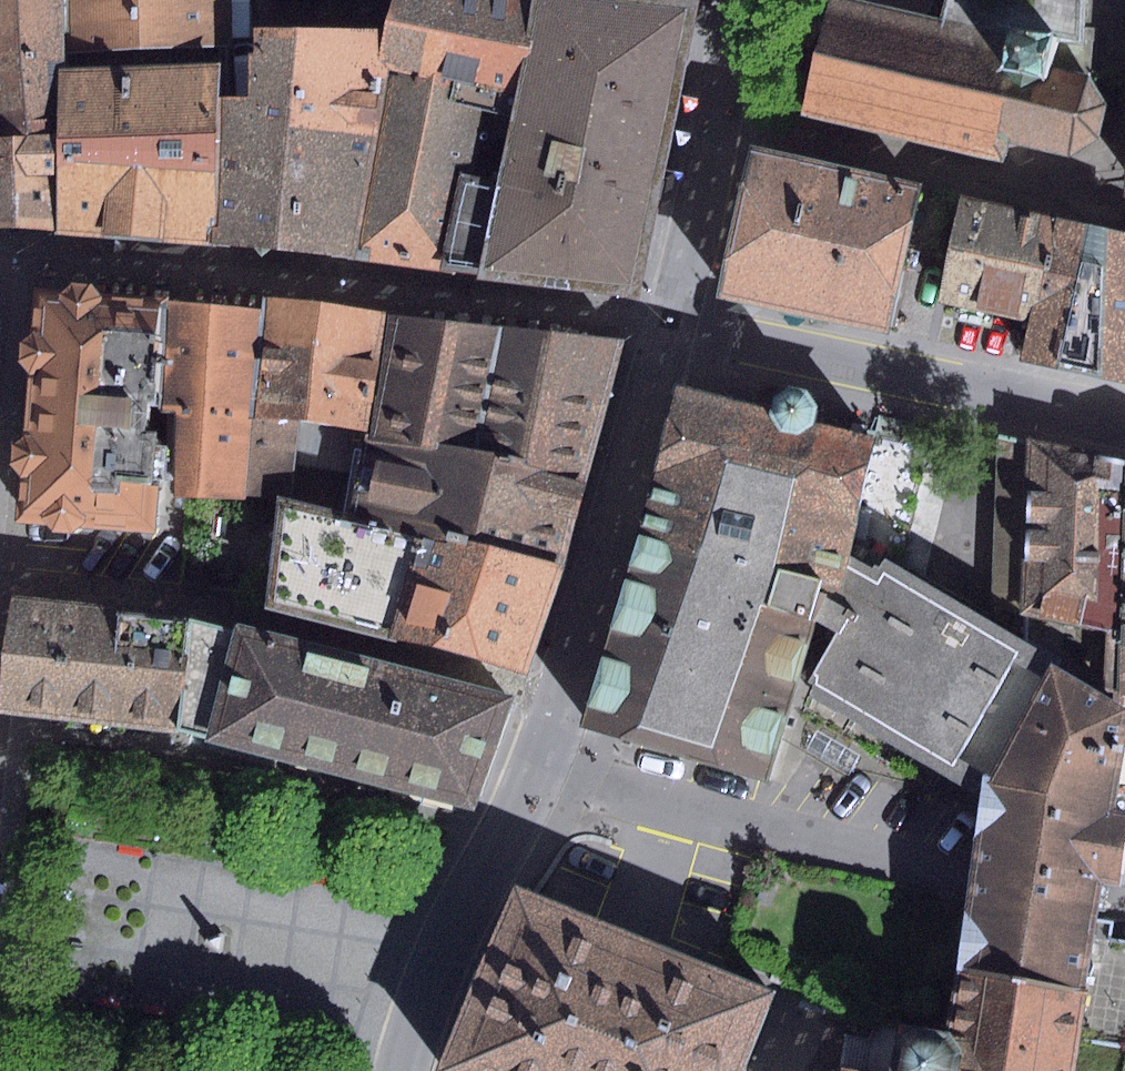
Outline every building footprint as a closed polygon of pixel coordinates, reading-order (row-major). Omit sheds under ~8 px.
[(58,0),(0,0),(0,226),(56,228),(59,71),(59,54),(58,0)] [(59,54),(232,46),(231,0),(58,0),(59,54)] [(665,132),(686,7),(614,0),(402,0),(391,31),(354,260),(479,280),(512,94),(665,132)] [(803,112),(1004,163),(1010,141),(1067,155),(1099,137),(1107,104),(1089,74),(1124,80),(1124,42),(1080,36),(1012,25),(1007,34),(944,21),(845,0),(830,0),(803,112)] [(944,21),(1007,34),(1012,25),(1080,36),(1083,0),(949,0),(944,21)] [(1080,36),(1124,42),(1124,0),(1083,0),(1080,36)] [(250,100),(219,102),(212,245),(354,260),(391,31),(255,27),(257,55),(250,56),(250,100)] [(56,228),(56,237),(212,245),(219,102),(221,64),(59,71),(56,228)] [(479,280),(638,299),(665,132),(512,94),(479,280)] [(948,195),(756,152),(727,294),(889,330),(908,245),(935,252),(948,195)] [(1029,322),(1057,219),(957,196),(937,300),(1029,322)] [(1057,219),(1029,322),(1019,359),(1124,382),(1124,235),(1057,219)] [(79,527),(152,533),(158,482),(151,482),(156,432),(150,432),(150,425),(146,425),(148,404),(160,405),(168,300),(98,295),(91,284),(70,283),(61,292),(34,289),(31,335),(19,341),(19,361),(28,375),(23,437),(13,443),(11,466),(20,476),(16,523),(47,525),(52,532),(71,533),(79,527)] [(264,299),(262,310),(248,418),(301,426),(377,438),(389,315),(264,299)] [(173,496),(246,498),(294,497),(297,462),(301,426),(248,418),(262,310),(168,300),(160,405),(161,413),(173,412),(173,496)] [(566,565),(626,340),(389,315),(377,438),(301,426),(297,462),(349,469),(340,517),(460,545),(461,539),(566,565)] [(773,396),(770,409),(697,391),(678,387),(637,538),(823,580),(843,585),(849,557),(872,434),(815,420),(818,408),(808,391),(790,386),(773,396)] [(1110,672),(1123,460),(1000,436),(993,604),(1029,612),(1028,643),(1057,660),(1110,672)] [(1124,694),(1124,460),(1123,460),(1110,672),(1109,694),(1124,694)] [(407,639),(529,672),(566,565),(461,539),(460,545),(340,517),(277,501),(265,605),(390,637),(407,639)] [(823,580),(637,538),(582,719),(766,781),(812,618),(823,580)] [(823,580),(812,618),(838,634),(810,681),(981,785),(1054,665),(1057,660),(1028,643),(886,557),(876,573),(849,557),(843,585),(823,580)] [(178,730),(207,737),(234,629),(194,619),(12,598),(0,710),(178,730)] [(207,737),(206,742),(473,809),(511,697),(236,624),(234,629),(207,737)] [(1087,992),(1079,1041),(1124,1048),(1124,942),(1110,939),(1113,921),(1098,920),(1103,886),(1121,885),(1124,870),(1124,817),(1118,816),(1120,794),(1124,794),(1124,708),(1054,665),(981,785),(958,972),(1087,992)] [(817,731),(806,749),(849,775),(860,757),(817,731)] [(774,992),(596,920),(537,894),(511,885),(435,1070),(742,1070),(774,992)] [(1079,1041),(1087,992),(958,972),(947,1031),(897,1022),(889,1070),(1074,1070),(1079,1041)]
